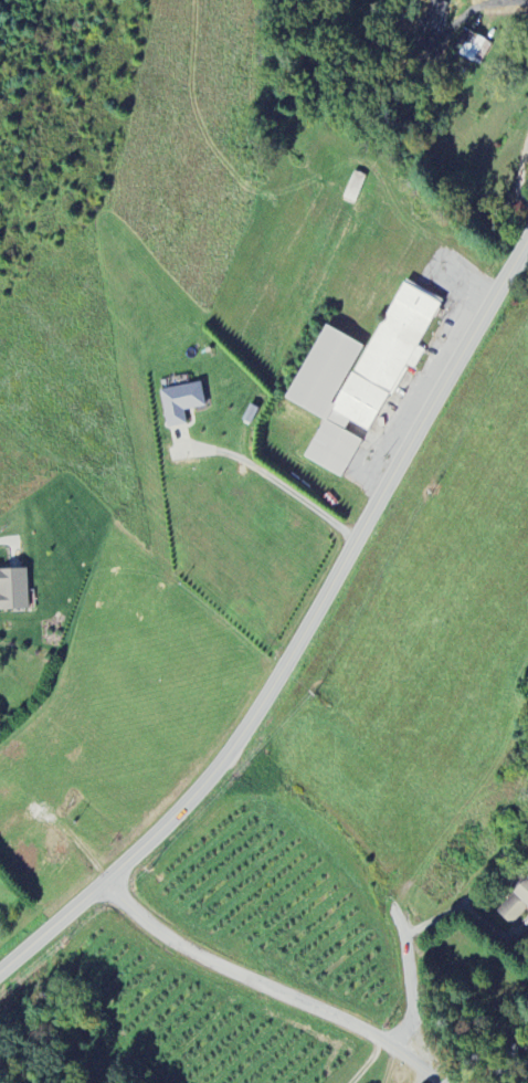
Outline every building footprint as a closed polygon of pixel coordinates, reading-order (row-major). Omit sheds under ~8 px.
[(438,32),(448,5),(435,0),(431,0),(422,26),(438,32)] [(484,41),(463,31),(452,53),(474,63),(484,41)] [(342,201),(355,206),(366,177),(353,172),(342,201)] [(286,402),(324,421),(304,460),(342,479),(361,441),(344,432),(349,423),(371,434),(405,367),(414,371),(424,351),(418,348),(442,301),(400,279),(366,348),(323,327),(286,402)] [(159,392),(167,430),(187,426),(184,412),(206,408),(201,384),(159,392)] [(27,571),(0,572),(0,612),(28,612),(27,571)] [(525,879),(496,914),(512,927),(527,907),(527,882),(525,879)]
